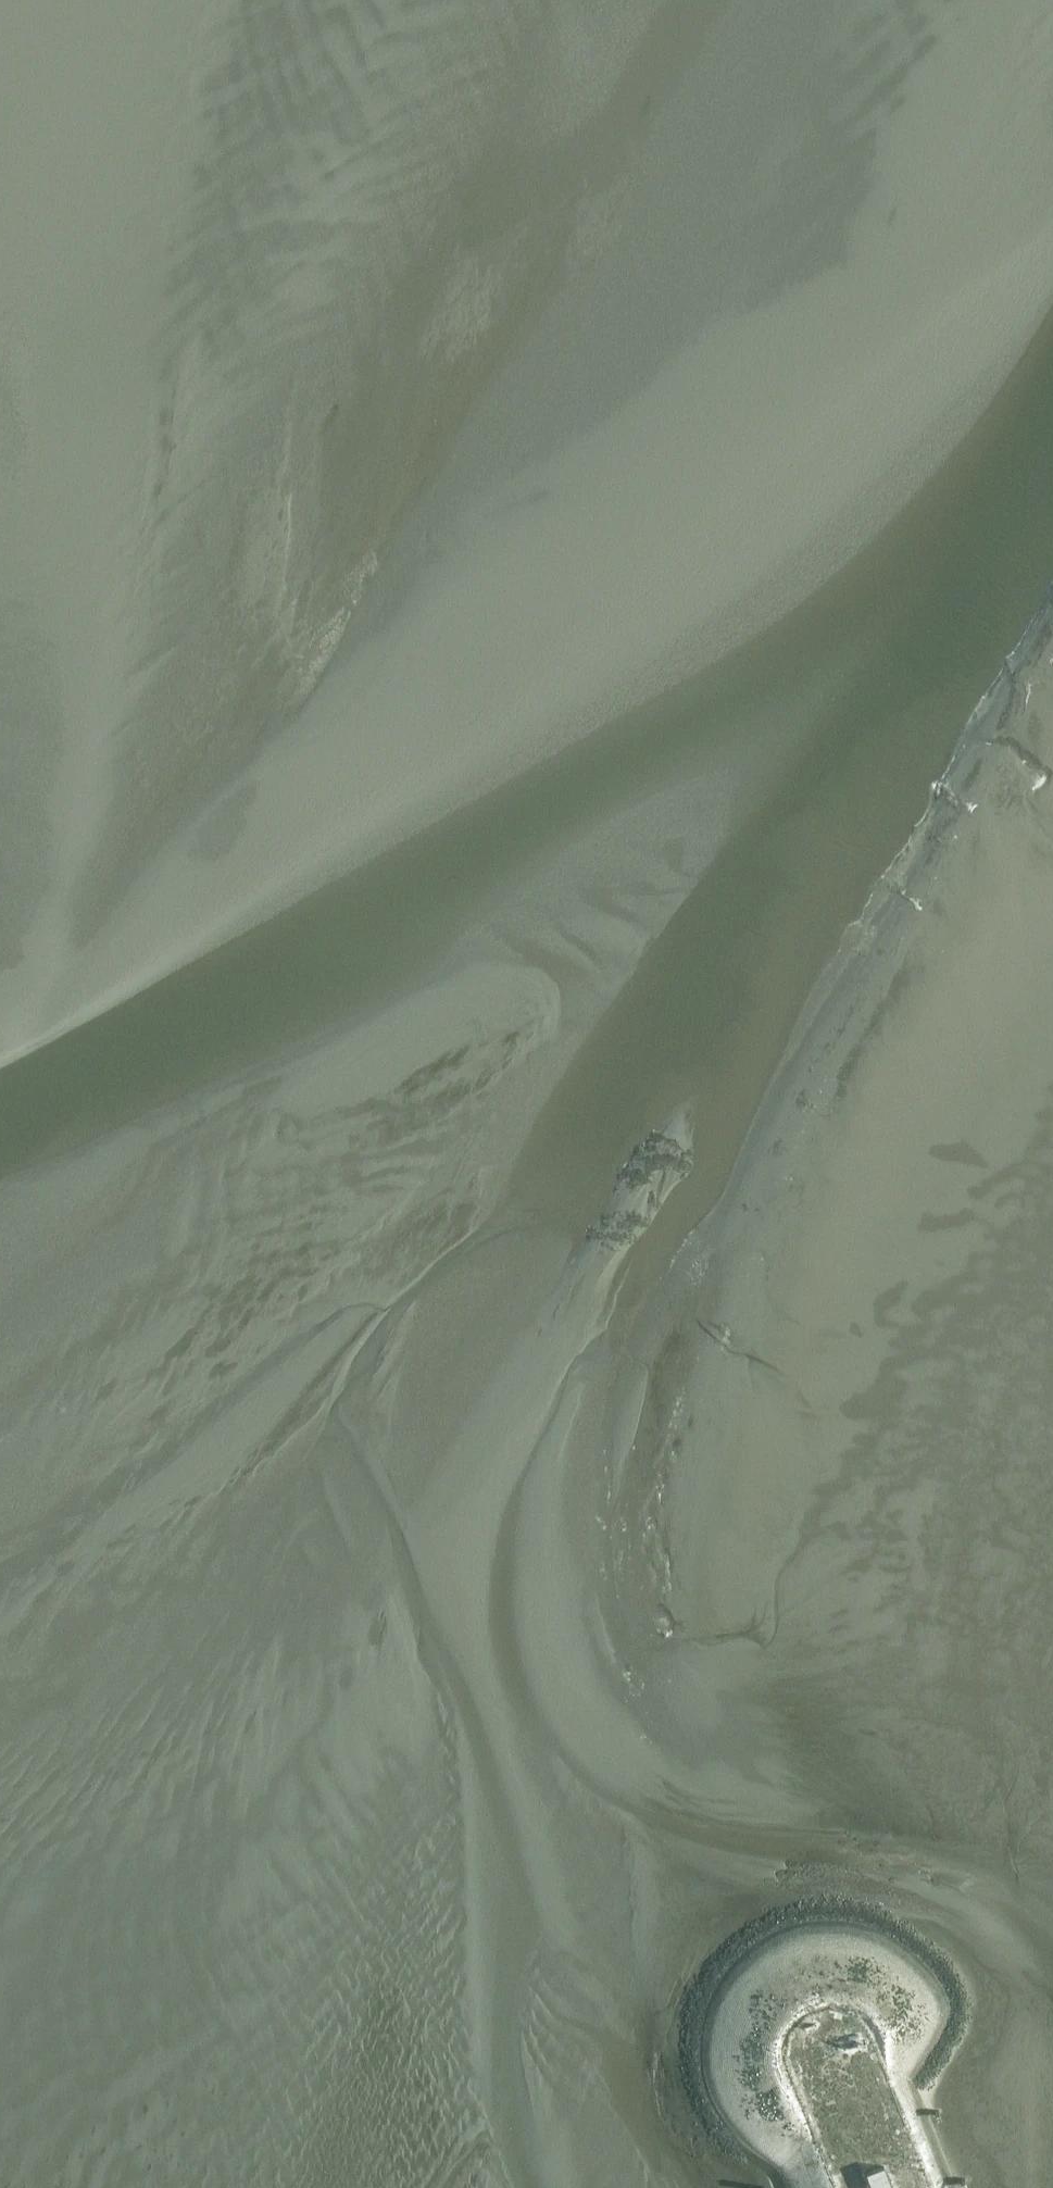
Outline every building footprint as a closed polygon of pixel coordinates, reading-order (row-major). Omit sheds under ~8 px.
[(865,2174),(871,2187),(889,2187),(881,2167),(865,2174)]
